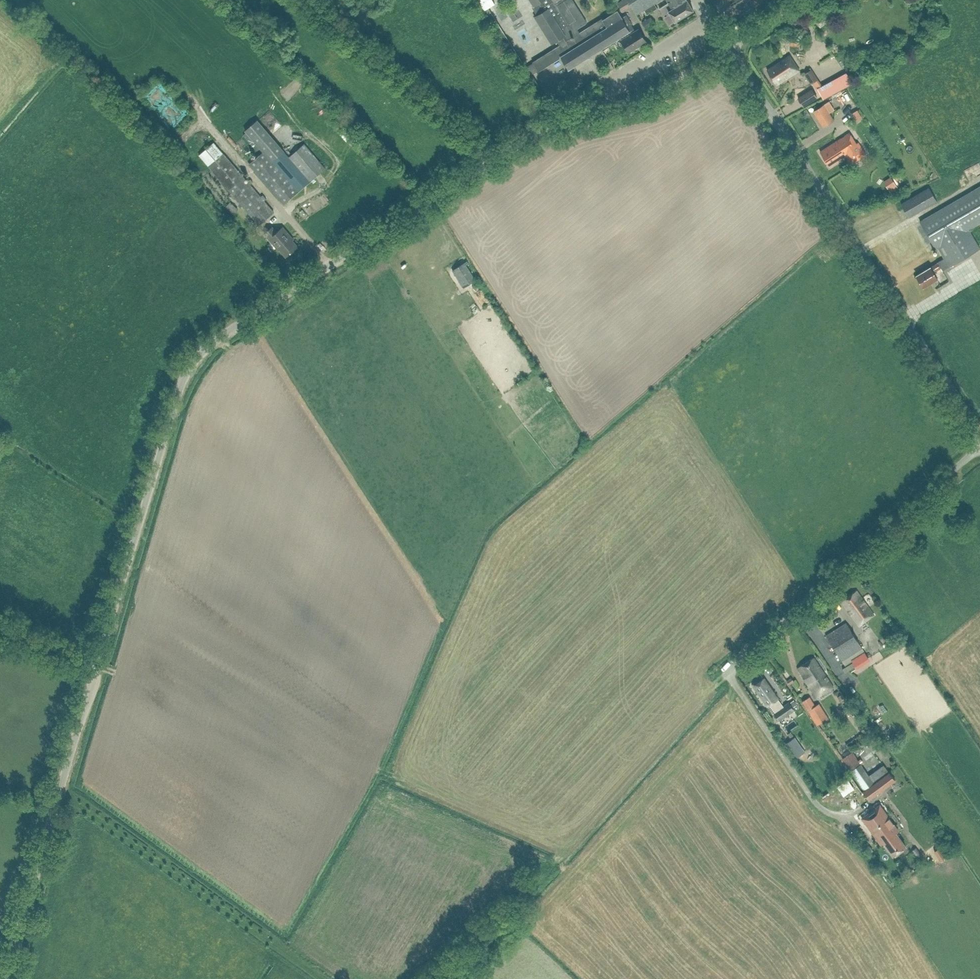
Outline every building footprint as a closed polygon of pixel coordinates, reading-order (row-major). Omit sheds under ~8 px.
[(493,0),(478,0),(484,9),(495,3),(493,0)] [(534,5),(539,14),(535,16),(552,43),(557,40),(560,45),(534,62),(539,70),(561,56),(569,68),(586,58),(601,48),(622,35),(623,37),(621,38),(629,51),(636,46),(637,45),(638,45),(646,40),(638,27),(634,29),(631,24),(632,23),(626,14),(622,17),(618,10),(604,18),(604,17),(580,32),(577,27),(587,21),(574,0),(531,0),(534,5)] [(617,2),(624,12),(632,7),(636,12),(643,8),(654,2),(657,0),(620,0),(617,2)] [(688,0),(672,0),(668,2),(659,8),(659,9),(660,9),(663,15),(667,12),(668,14),(665,16),(669,22),(669,23),(675,20),(694,9),(688,0)] [(724,18),(753,0),(716,0),(713,2),(724,18)] [(641,21),(646,29),(655,24),(650,16),(641,21)] [(777,84),(799,69),(790,54),(767,69),(777,84)] [(804,73),(811,84),(818,79),(811,68),(804,73)] [(831,80),(817,87),(823,99),(837,91),(831,80)] [(812,88),(798,97),(803,106),(818,97),(812,88)] [(834,120),(824,103),(813,110),(823,127),(834,120)] [(289,156),(284,150),(257,118),(245,130),(246,132),(243,134),(256,150),(261,147),(264,150),(249,163),(284,203),(325,167),(304,143),(289,156)] [(849,131),(843,136),(820,151),(830,165),(846,155),(850,160),(865,151),(858,141),(856,142),(849,131)] [(274,212),(223,152),(214,141),(199,154),(208,165),(259,224),(274,212)] [(969,228),(979,221),(979,186),(920,220),(936,247),(938,246),(944,257),(937,261),(938,262),(930,267),(930,266),(916,275),(924,286),(937,278),(933,271),(941,267),(942,269),(979,247),(969,228)] [(929,187),(901,203),(909,217),(937,200),(929,187)] [(226,206),(233,213),(238,208),(230,201),(226,206)] [(901,228),(915,256),(930,248),(916,221),(901,228)] [(286,256),(298,246),(290,236),(291,235),(283,226),(276,231),(272,226),(264,233),(278,250),(280,249),(286,256)] [(885,239),(890,248),(897,243),(896,242),(904,237),(900,230),(885,239)] [(452,269),(463,287),(476,278),(465,261),(452,269)] [(974,294),(979,292),(979,288),(978,284),(971,287),(974,294)] [(842,601),(859,625),(874,614),(857,590),(842,601)] [(842,660),(844,663),(845,666),(842,668),(845,672),(855,665),(857,668),(870,659),(866,654),(862,647),(846,622),(826,635),(842,660)] [(798,668),(817,697),(833,686),(814,657),(798,668)] [(778,697),(764,677),(753,685),(767,705),(778,697)] [(802,700),(808,710),(817,724),(829,718),(819,703),(815,705),(809,696),(802,700)] [(780,720),(794,710),(789,702),(774,712),(780,720)] [(794,736),(784,743),(795,758),(805,751),(794,736)] [(861,748),(867,753),(872,747),(866,741),(861,748)] [(852,750),(841,757),(851,770),(864,790),(874,782),(854,753),(852,750)] [(864,790),(862,791),(869,800),(895,780),(889,771),(874,782),(864,790)] [(848,778),(836,786),(843,796),(855,788),(848,778)] [(880,804),(862,817),(881,843),(883,842),(893,855),(906,846),(896,832),(898,830),(880,804)] [(919,825),(914,828),(920,837),(924,834),(919,825)] [(912,840),(907,829),(902,831),(907,842),(912,840)]
